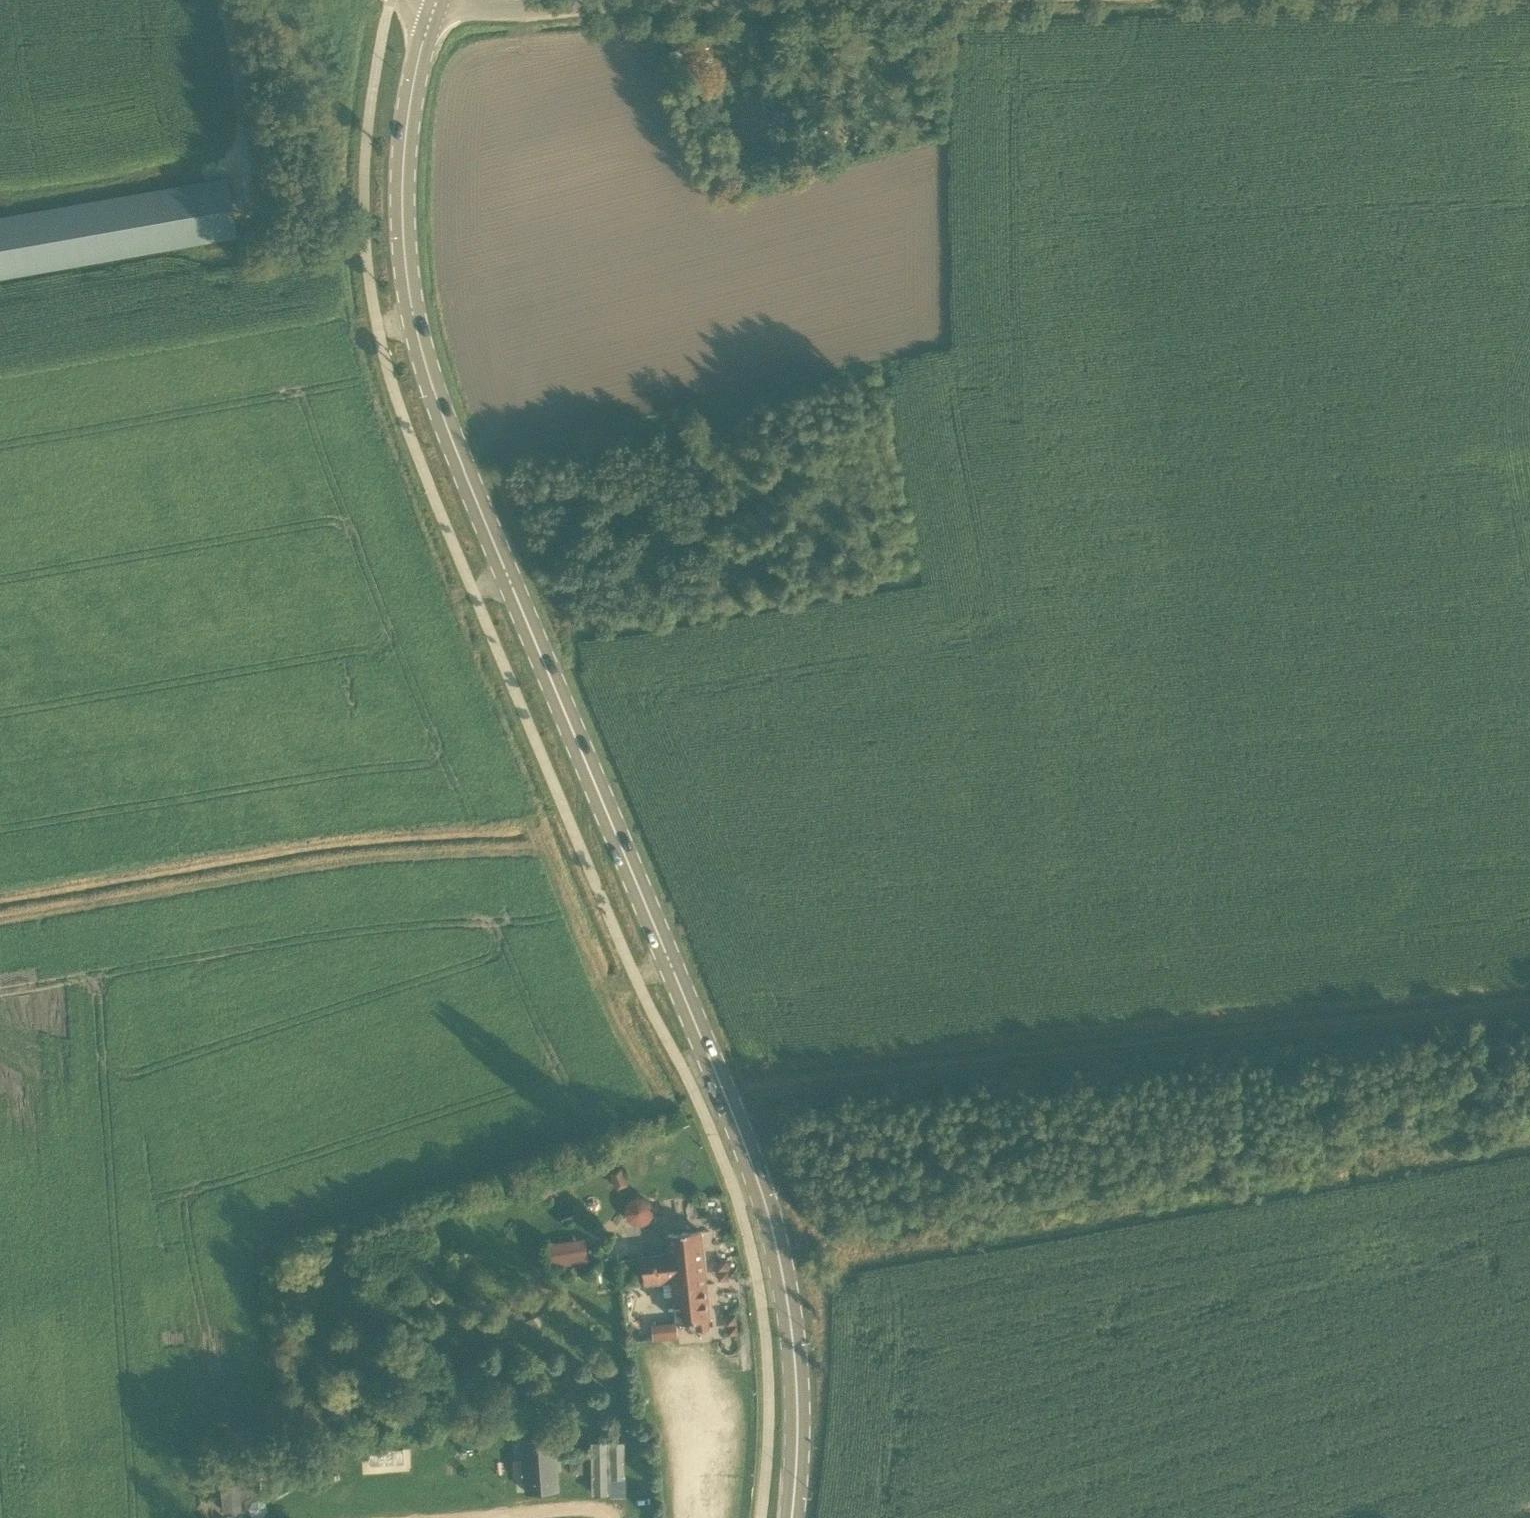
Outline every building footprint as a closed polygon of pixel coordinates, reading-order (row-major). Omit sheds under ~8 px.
[(238,234),(227,177),(0,217),(0,276),(238,234)] [(622,1166),(610,1170),(616,1188),(628,1184),(622,1166)] [(625,1210),(625,1211),(625,1212),(625,1214),(625,1215),(626,1216),(626,1218),(627,1219),(628,1220),(628,1221),(629,1222),(630,1223),(631,1223),(632,1224),(634,1225),(635,1225),(636,1225),(637,1226),(639,1226),(640,1226),(641,1226),(642,1226),(644,1225),(645,1225),(646,1224),(647,1224),(648,1223),(649,1222),(650,1221),(651,1221),(652,1220),(653,1218),(653,1217),(654,1216),(654,1215),(654,1214),(654,1212),(654,1211),(654,1210),(654,1208),(654,1207),(653,1206),(653,1204),(652,1203),(651,1202),(650,1201),(649,1200),(648,1199),(647,1198),(646,1198),(645,1197),(644,1197),(643,1197),(642,1196),(640,1196),(639,1196),(638,1196),(637,1197),(635,1197),(634,1197),(633,1198),(632,1198),(631,1199),(630,1200),(629,1201),(628,1202),(627,1203),(627,1204),(626,1205),(626,1206),(625,1207),(625,1209),(625,1210)] [(698,1330),(709,1328),(708,1319),(710,1319),(701,1230),(668,1234),(670,1253),(642,1256),(645,1283),(673,1280),(677,1322),(697,1320),(698,1330)] [(547,1265),(585,1263),(584,1238),(545,1240),(547,1265)] [(651,1339),(677,1335),(675,1319),(649,1323),(651,1339)] [(559,1489),(555,1440),(523,1443),(527,1492),(559,1489)] [(411,1447),(362,1448),(362,1472),(411,1472),(411,1447)] [(260,1477),(220,1480),(223,1510),(243,1508),(242,1494),(261,1493),(260,1477)]
